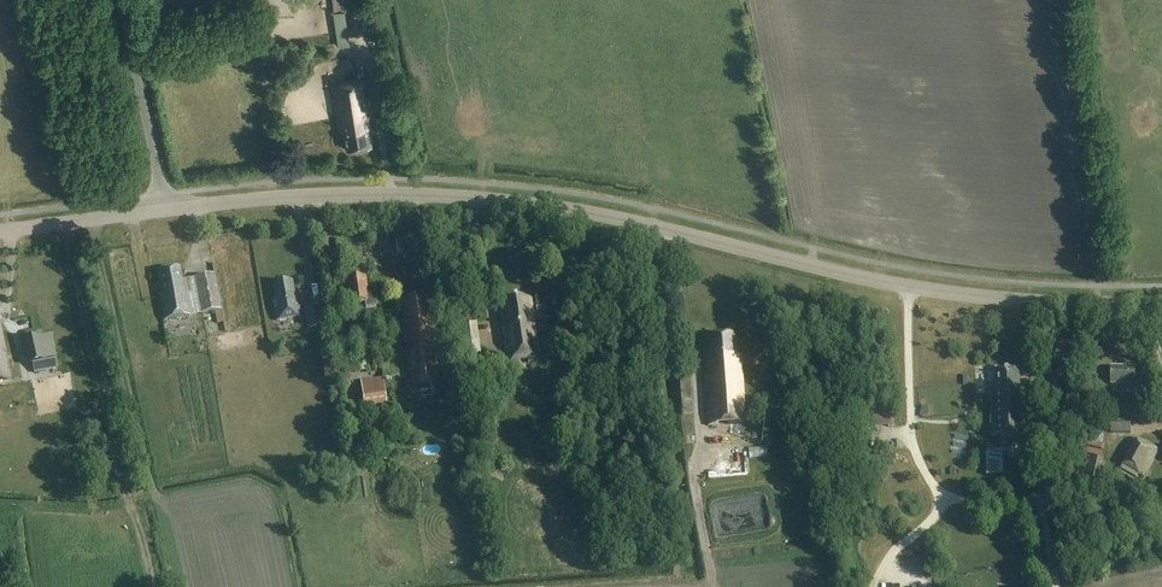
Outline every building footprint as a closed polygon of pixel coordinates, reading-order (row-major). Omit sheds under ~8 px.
[(342,10),(331,11),(333,46),(345,45),(342,10)] [(368,116),(372,116),(369,94),(365,95),(364,87),(368,86),(366,78),(331,83),(339,133),(343,132),(346,149),(372,145),(368,116)] [(163,298),(159,298),(164,322),(189,317),(181,269),(159,273),(163,298)] [(214,275),(195,278),(201,314),(220,311),(214,275)] [(301,277),(294,280),(300,292),(307,289),(301,277)] [(352,306),(358,305),(366,304),(367,308),(376,306),(377,304),(375,289),(373,287),(367,288),(366,278),(346,281),(347,293),(350,293),(352,306)] [(278,321),(302,317),(299,297),(296,297),(293,282),(274,285),(277,299),(274,300),(278,321)] [(432,297),(400,301),(403,323),(401,323),(404,344),(406,344),(408,352),(405,352),(408,375),(418,374),(419,385),(419,388),(440,385),(438,366),(441,365),(438,348),(437,348),(436,340),(437,340),(435,319),(432,297)] [(531,298),(501,303),(509,365),(520,364),(520,362),(528,360),(528,363),(541,360),(531,298)] [(322,308),(313,309),(315,319),(316,330),(325,328),(322,308)] [(459,319),(467,377),(484,375),(475,317),(459,319)] [(11,380),(9,372),(9,370),(7,371),(6,366),(3,354),(7,353),(6,348),(3,340),(0,327),(0,383),(11,380)] [(52,335),(26,340),(31,365),(57,359),(52,335)] [(737,355),(735,335),(706,337),(707,351),(705,351),(706,365),(708,365),(709,374),(704,374),(705,395),(710,394),(710,403),(706,404),(708,425),(747,422),(742,355),(737,355)] [(355,372),(363,371),(363,360),(354,361),(355,372)] [(1137,390),(1137,368),(1113,368),(1113,385),(1128,384),(1128,390),(1137,390)] [(1020,392),(1020,369),(997,370),(998,383),(991,383),(992,437),(1025,436),(1024,392),(1020,392)] [(689,375),(679,375),(681,399),(691,399),(689,375)] [(361,381),(364,408),(387,405),(383,378),(361,381)] [(1047,397),(1062,397),(1062,380),(1047,380),(1047,397)] [(919,411),(919,417),(921,417),(929,417),(929,407),(921,407),(921,411),(919,411)] [(400,432),(397,411),(389,412),(393,433),(400,432)] [(1111,421),(1111,433),(1131,433),(1131,420),(1111,421)] [(408,424),(401,425),(403,445),(411,444),(408,424)] [(1121,470),(1141,482),(1160,449),(1138,438),(1121,470)] [(1003,451),(986,451),(986,476),(1004,475),(1003,451)] [(1083,489),(1095,493),(1103,460),(1090,457),(1083,489)]
